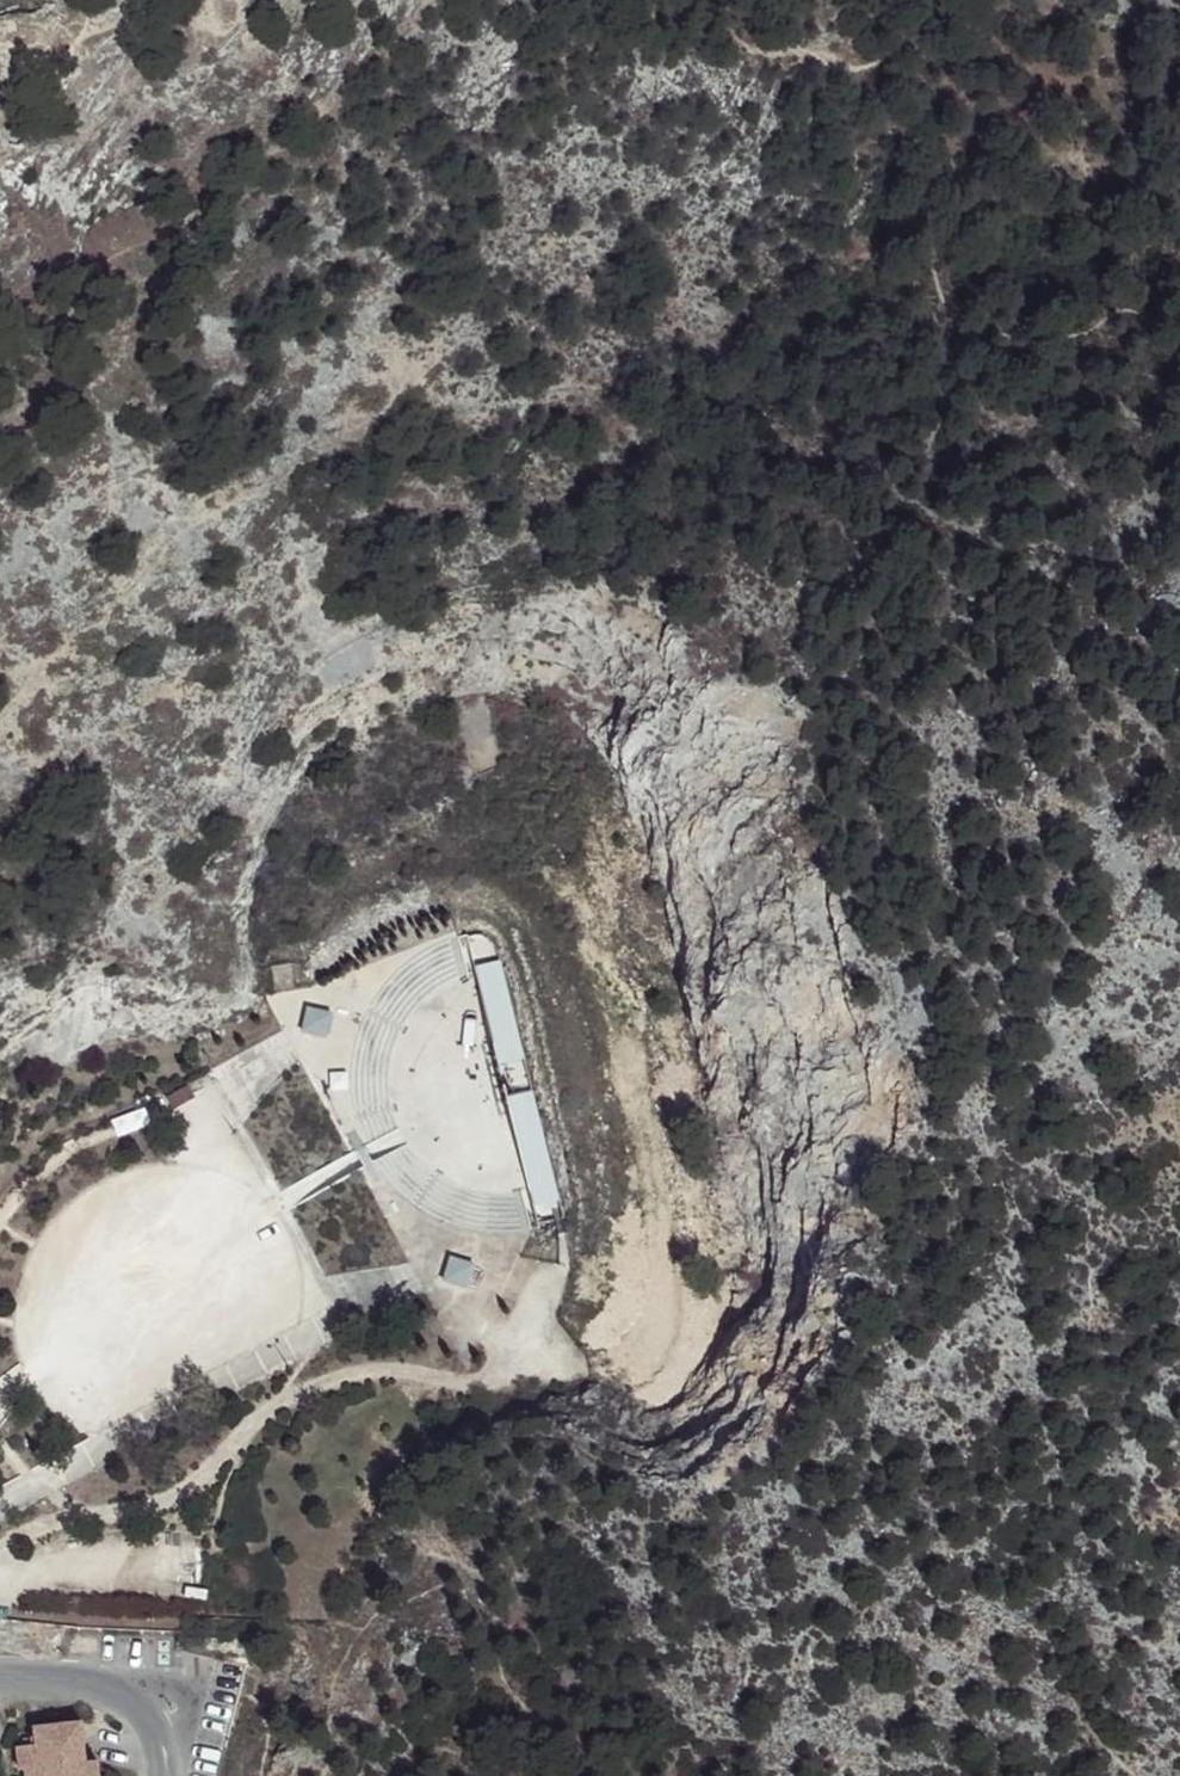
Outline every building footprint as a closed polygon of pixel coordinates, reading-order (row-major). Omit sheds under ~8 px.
[(501,960),(474,966),(498,1064),(525,1058),(501,960)] [(326,1037),(332,1014),(308,1009),(303,1032),(326,1037)] [(506,1096),(533,1205),(559,1199),(533,1091),(506,1096)] [(467,1288),(474,1266),(451,1259),(444,1281),(467,1288)] [(98,1762),(87,1763),(76,1764),(74,1744),(85,1743),(83,1722),(34,1728),(36,1745),(18,1747),(19,1772),(26,1771),(26,1775),(100,1775),(98,1762)] [(87,1763),(85,1743),(74,1744),(76,1764),(87,1763)]
